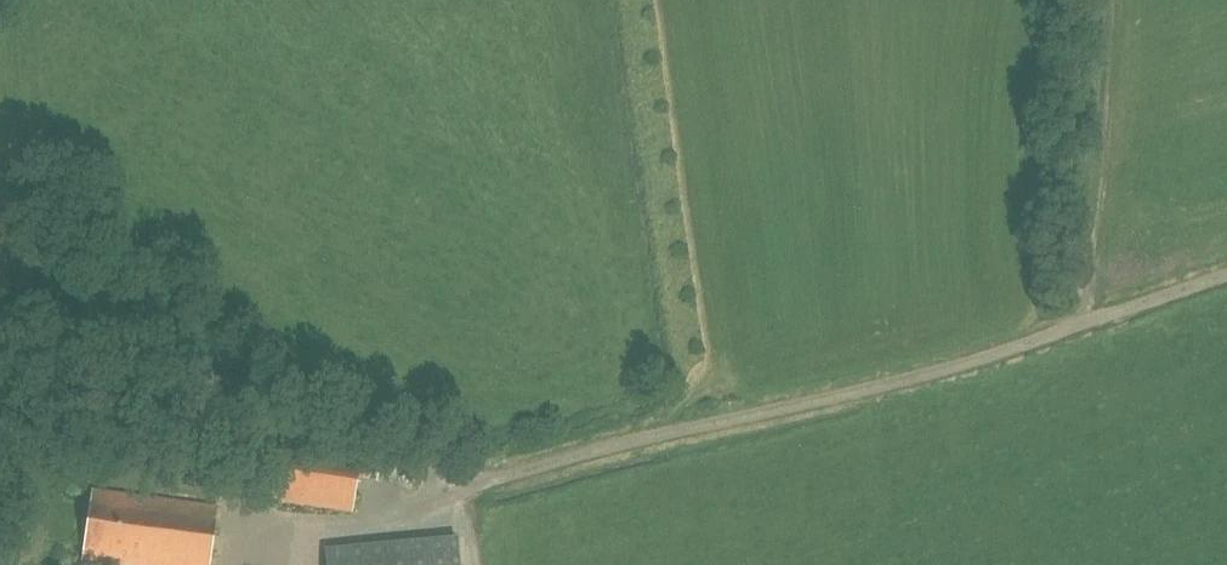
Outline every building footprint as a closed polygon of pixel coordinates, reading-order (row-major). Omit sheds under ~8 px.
[(360,458),(280,446),(273,499),(352,511),(360,458)] [(93,490),(84,560),(99,562),(99,564),(119,564),(122,564),(209,564),(217,508),(93,490)] [(327,549),(328,564),(461,564),(458,536),(327,549)]
